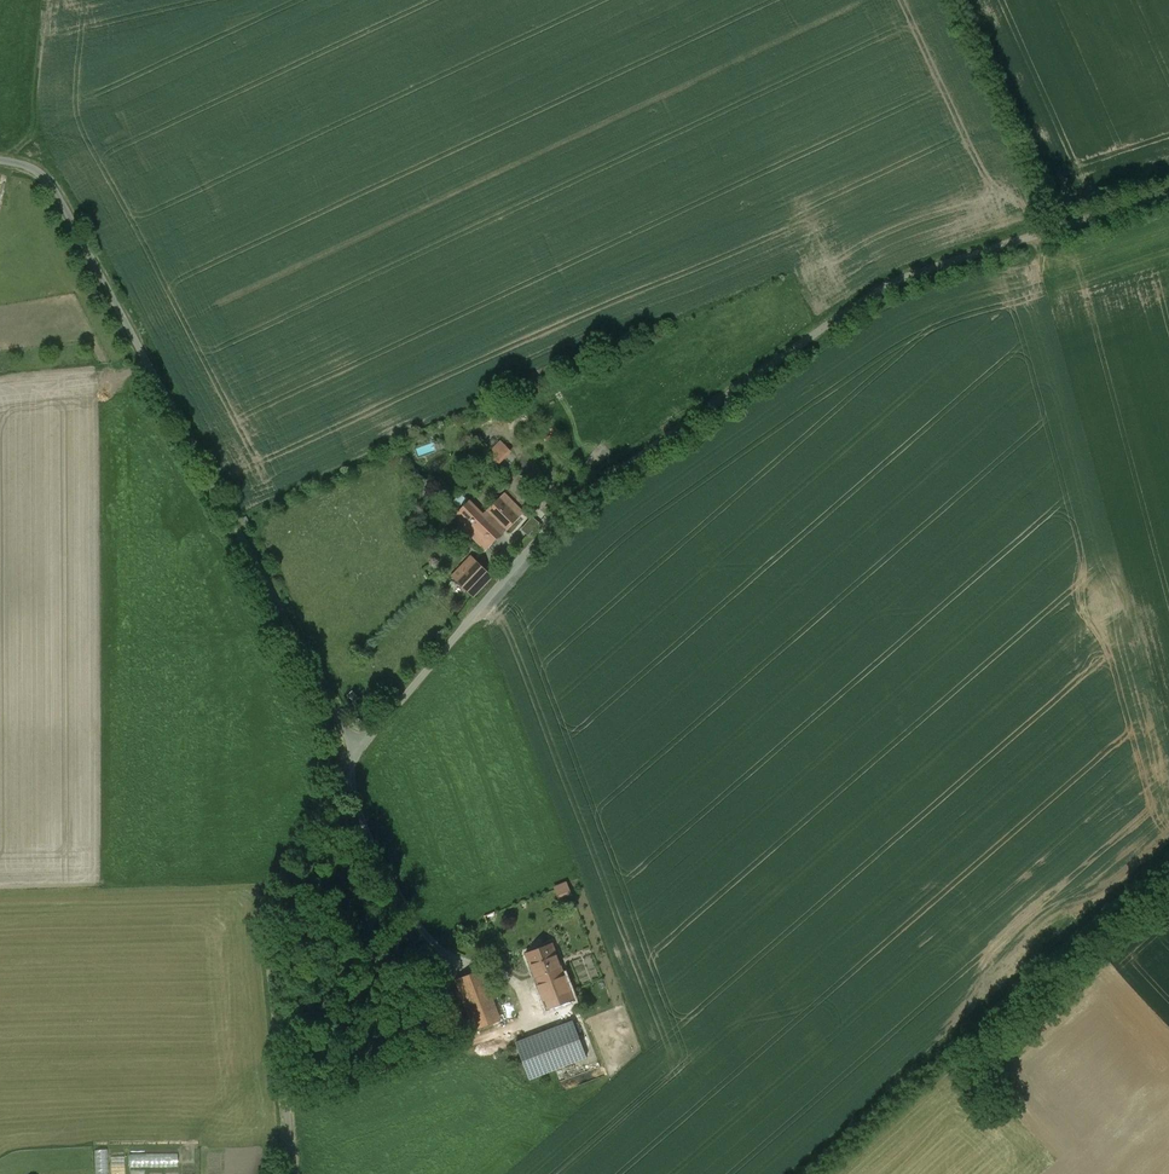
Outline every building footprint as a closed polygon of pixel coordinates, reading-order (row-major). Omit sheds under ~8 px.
[(501,442),(490,453),(500,463),(511,452),(501,442)] [(501,498),(488,511),(507,530),(520,517),(501,498)] [(470,501),(454,517),(486,550),(507,530),(488,511),(484,515),(470,501)] [(533,517),(522,530),(529,536),(540,523),(533,517)] [(471,559),(455,576),(475,596),(491,578),(471,559)] [(554,943),(526,953),(548,1011),(575,1001),(554,943)] [(482,970),(455,980),(475,1032),(502,1022),(482,970)] [(573,1022),(516,1043),(531,1082),(587,1062),(573,1022)]
